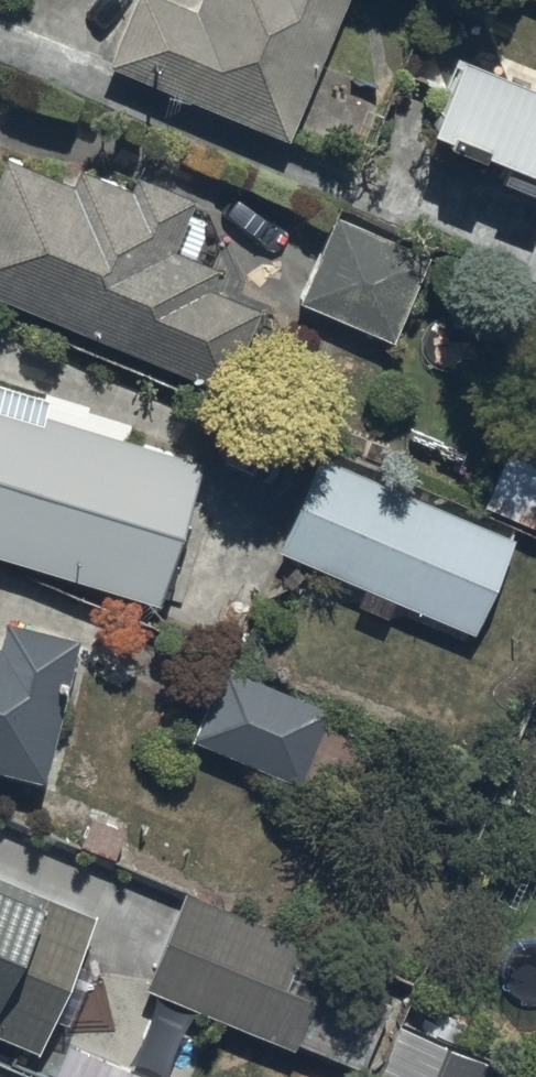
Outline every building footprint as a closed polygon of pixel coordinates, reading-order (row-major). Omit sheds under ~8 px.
[(287,138),(345,0),(198,0),(194,10),(169,0),(134,0),(107,64),(287,138)] [(459,56),(428,129),(505,161),(499,178),(535,193),(535,88),(459,56)] [(0,168),(0,296),(225,389),(258,309),(207,288),(216,266),(172,248),(192,199),(137,177),(131,190),(79,168),(72,185),(4,157),(0,168)] [(335,219),(300,299),(390,338),(425,258),(335,219)] [(158,603),(201,462),(0,401),(0,555),(158,603)] [(484,507),(535,528),(535,465),(507,453),(484,507)] [(319,458),(280,550),(473,631),(512,539),(319,458)] [(43,781),(77,639),(5,622),(0,640),(0,771),(43,781)] [(223,666),(193,740),(301,784),(331,709),(223,666)] [(92,818),(81,845),(114,858),(124,830),(92,818)] [(36,1050),(92,915),(0,877),(0,1035),(36,1050)] [(184,895),(146,988),(292,1048),(331,955),(184,895)] [(492,1064),(399,1027),(379,1076),(487,1076),(492,1064)]
